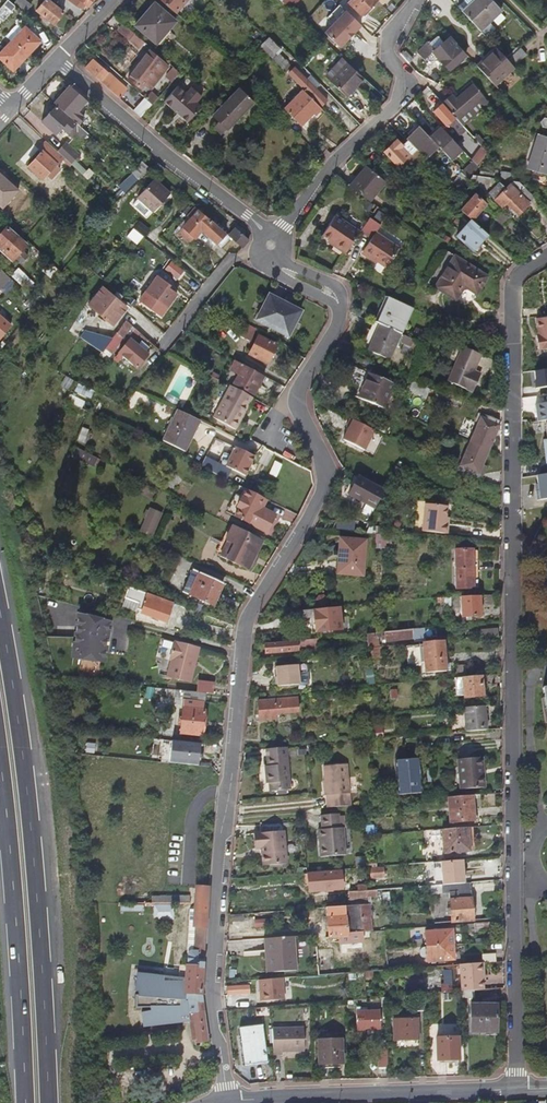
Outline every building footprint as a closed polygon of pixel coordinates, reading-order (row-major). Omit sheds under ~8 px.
[(7,0),(6,0),(0,8),(0,19),(3,21),(15,6),(7,0)] [(23,0),(17,0),(14,3),(24,11),(30,5),(23,0)] [(45,0),(44,0),(35,11),(52,25),(62,14),(45,0)] [(93,0),(80,0),(76,5),(84,11),(93,0)] [(187,0),(158,0),(175,14),(187,0)] [(281,6),(288,12),(299,0),(286,0),(281,6)] [(376,0),(352,0),(349,3),(362,15),(376,0)] [(502,10),(493,0),(473,0),(462,11),(482,30),(502,10)] [(156,44),(175,23),(155,6),(136,27),(156,44)] [(142,42),(123,25),(116,33),(136,50),(142,42)] [(25,28),(0,55),(0,60),(13,72),(40,43),(25,28)] [(448,71),(465,54),(449,36),(435,51),(428,44),(417,55),(425,62),(432,55),(448,71)] [(276,54),(280,49),(269,38),(260,47),(271,58),(276,54)] [(510,58),(500,47),(479,68),(498,87),(519,66),(517,65),(510,58)] [(517,65),(530,53),(523,47),(510,58),(517,65)] [(146,93),(168,68),(152,53),(136,72),(133,70),(127,77),(145,93),(146,93)] [(413,61),(405,53),(404,54),(402,56),(409,64),(413,61)] [(282,60),(276,54),(271,58),(278,64),(282,60)] [(361,58),(356,54),(347,63),(352,68),(361,58)] [(113,82),(105,75),(107,74),(92,61),(90,63),(89,63),(84,69),(117,98),(122,92),(112,83),(113,82)] [(329,83),(346,65),(342,61),(326,80),(329,83)] [(345,98),(362,79),(346,65),(329,83),(345,98)] [(171,83),(179,74),(172,68),(165,77),(171,83)] [(307,81),(294,68),(289,73),(321,106),(326,101),(315,90),(307,81)] [(320,85),(311,76),(307,81),(315,90),(320,85)] [(185,122),(200,105),(196,101),(201,95),(191,86),(186,92),(177,85),(162,101),(175,113),(185,121),(185,122)] [(473,119),(489,103),(484,98),(485,97),(473,85),(457,101),(448,109),(461,122),(469,114),(473,119)] [(86,100),(69,86),(62,94),(64,97),(60,102),(73,114),(86,100)] [(219,122),(225,128),(251,102),(257,96),(248,87),(242,93),(238,89),(212,115),(219,122)] [(441,102),(429,90),(422,97),(435,109),(441,102)] [(152,104),(157,98),(150,93),(148,95),(146,93),(145,93),(142,96),(144,98),(152,104)] [(315,115),(321,108),(310,96),(291,116),(301,125),(312,112),(315,115)] [(448,109),(457,101),(454,97),(445,106),(448,109)] [(140,117),(152,104),(144,98),(132,111),(140,117)] [(445,106),(442,103),(434,112),(446,124),(442,128),(453,139),(461,131),(463,134),(468,129),(466,126),(461,122),(448,109),(445,106)] [(73,124),(54,107),(40,122),(54,134),(60,127),(73,138),(77,134),(83,138),(87,133),(74,122),(73,124)] [(185,121),(175,113),(173,115),(183,123),(185,121)] [(466,126),(473,119),(469,114),(461,122),(466,126)] [(225,128),(219,122),(213,127),(219,134),(225,128)] [(442,128),(440,126),(429,137),(437,145),(451,159),(462,147),(453,139),(442,128)] [(429,137),(419,127),(406,139),(416,148),(425,157),(437,145),(429,137)] [(534,140),(536,135),(528,132),(526,137),(534,140)] [(399,166),(416,148),(406,139),(405,138),(399,143),(396,140),(385,153),(399,166)] [(41,151),(28,165),(42,178),(46,174),(51,178),(60,167),(56,163),(60,158),(61,160),(63,158),(73,167),(75,165),(73,163),(61,152),(47,139),(38,149),(41,151)] [(546,167),(546,146),(534,142),(526,170),(545,175),(546,167)] [(81,155),(69,144),(61,152),(73,163),(77,158),(80,161),(83,157),(80,155),(81,155)] [(481,166),(491,152),(485,146),(474,160),(477,163),(481,166)] [(149,169),(141,161),(131,172),(133,174),(139,179),(149,169)] [(386,181),(393,173),(378,161),(371,170),(385,181),(386,181)] [(164,168),(158,163),(153,167),(160,173),(164,168)] [(476,172),(481,166),(477,163),(472,168),(476,172)] [(368,200),(385,181),(371,170),(368,167),(350,188),(368,200)] [(494,177),(496,170),(482,168),(481,174),(494,177)] [(470,180),(471,179),(463,172),(454,184),(461,191),(470,180)] [(509,181),(510,174),(501,172),(501,173),(498,172),(497,179),(509,181)] [(126,193),(140,180),(139,179),(133,174),(120,186),(126,193)] [(154,211),(170,193),(153,178),(137,196),(154,211)] [(464,199),(475,184),(473,182),(470,180),(461,191),(459,195),(464,199)] [(530,202),(520,192),(523,189),(519,183),(510,181),(504,187),(501,183),(490,194),(502,207),(507,202),(518,213),(530,202)] [(532,199),(525,187),(523,189),(520,192),(530,202),(532,199)] [(484,203),(474,194),(460,209),(469,218),(484,203)] [(438,217),(445,208),(443,206),(436,215),(438,217)] [(228,235),(196,207),(187,218),(190,221),(178,234),(180,236),(181,236),(190,244),(194,239),(195,240),(202,232),(220,248),(229,237),(228,235)] [(510,220),(498,208),(492,215),(504,226),(510,220)] [(379,220),(384,214),(380,211),(375,217),(379,220)] [(345,253),(360,231),(339,216),(326,235),(336,242),(333,245),(345,253)] [(190,221),(187,218),(175,231),(178,234),(190,221)] [(399,248),(377,232),(381,227),(369,218),(360,231),(372,239),(363,251),(385,267),(399,248)] [(470,249),(485,233),(472,220),(457,235),(470,249)] [(25,246),(5,228),(0,234),(0,253),(10,262),(14,258),(21,265),(27,258),(20,252),(25,246)] [(249,240),(234,228),(228,235),(229,237),(236,243),(242,248),(249,240)] [(488,274),(448,248),(428,280),(457,298),(464,286),(469,285),(477,291),(488,274)] [(16,268),(9,277),(24,291),(23,292),(29,298),(36,291),(30,286),(32,284),(16,268)] [(9,282),(0,273),(0,291),(9,282)] [(168,284),(158,276),(145,294),(153,300),(155,296),(169,306),(177,295),(166,287),(168,284)] [(123,307),(100,286),(86,303),(110,323),(123,307)] [(290,338),(303,314),(272,296),(258,321),(290,338)] [(402,335),(413,307),(389,297),(377,324),(401,334),(402,335)] [(23,306),(30,313),(36,305),(30,299),(28,301),(26,299),(23,303),(24,305),(23,306)] [(207,314),(211,308),(206,304),(202,311),(207,314)] [(537,318),(540,338),(538,338),(539,349),(546,348),(546,316),(537,318)] [(10,328),(0,319),(0,341),(10,328)] [(129,333),(133,328),(124,320),(114,331),(113,332),(120,338),(126,331),(129,333)] [(390,361),(401,334),(377,324),(373,323),(363,349),(390,361)] [(113,332),(114,331),(109,327),(101,336),(106,340),(113,332)] [(250,341),(255,332),(244,327),(239,336),(250,341)] [(265,364),(275,346),(257,336),(247,354),(265,364)] [(412,346),(414,340),(404,336),(401,342),(412,346)] [(148,355),(129,340),(118,355),(136,369),(148,355)] [(473,371),(480,354),(452,342),(446,355),(455,359),(446,381),(471,391),(479,373),(473,371)] [(264,378),(244,367),(244,365),(236,361),(231,370),(239,374),(234,385),(254,396),(264,378)] [(385,409),(396,384),(370,373),(360,398),(385,409)] [(426,388),(410,380),(407,388),(422,396),(426,388)] [(235,430),(252,398),(229,386),(212,418),(235,430)] [(538,389),(540,406),(546,405),(546,388),(538,389)] [(184,450),(198,421),(178,411),(164,440),(184,450)] [(489,449),(500,424),(498,423),(499,420),(490,417),(489,419),(480,415),(470,440),(489,449)] [(479,473),(489,449),(470,440),(456,472),(479,483),(482,475),(479,473)] [(98,457),(93,455),(74,445),(71,454),(94,466),(98,457)] [(246,476),(256,457),(236,448),(227,466),(206,456),(201,466),(213,472),(227,480),(232,469),(246,476)] [(385,491),(358,478),(349,496),(376,509),(383,495),(385,491)] [(274,518),(264,512),(265,510),(262,508),(266,499),(246,489),(242,497),(237,507),(239,508),(235,515),(267,532),(274,518)] [(237,507),(242,497),(236,494),(227,511),(235,515),(239,508),(237,507)] [(446,517),(447,506),(427,504),(424,531),(448,533),(449,523),(446,523),(446,517)] [(152,537),(162,514),(150,509),(140,531),(152,537)] [(167,533),(173,521),(169,519),(162,531),(167,533)] [(228,560),(236,544),(228,540),(235,526),(232,524),(217,554),(228,560)] [(257,556),(265,541),(235,526),(228,540),(236,544),(228,560),(249,570),(254,561),(257,556)] [(391,541),(391,536),(376,534),(376,544),(385,544),(385,541),(391,541)] [(362,577),(364,543),(339,541),(338,556),(340,556),(339,575),(362,577)] [(472,570),(472,550),(454,550),(455,588),(477,588),(477,570),(472,570)] [(213,606),(223,585),(193,571),(184,593),(213,606)] [(170,610),(153,604),(155,598),(153,597),(129,588),(126,598),(138,602),(135,609),(141,611),(140,614),(166,623),(170,610)] [(494,607),(493,595),(483,596),(483,607),(494,607)] [(481,617),(479,596),(460,598),(462,618),(481,617)] [(324,604),(323,600),(321,597),(316,597),(313,600),(313,605),(316,607),(321,607),(324,604)] [(135,609),(138,602),(126,598),(122,607),(140,614),(141,611),(135,609)] [(341,631),(339,608),(300,611),(301,622),(315,621),(316,633),(341,631)] [(104,662),(109,626),(79,619),(73,658),(87,660),(88,652),(94,653),(93,661),(104,662)] [(425,643),(424,629),(382,633),(382,638),(382,641),(385,640),(385,641),(413,639),(414,645),(423,644),(425,643)] [(481,638),(498,636),(498,629),(480,631),(481,638)] [(378,646),(377,638),(377,633),(366,634),(367,648),(378,646)] [(318,649),(317,639),(265,644),(266,654),(318,649)] [(167,677),(190,683),(195,667),(192,666),(194,662),(196,662),(199,649),(174,642),(169,661),(171,661),(167,677)] [(446,672),(443,642),(425,643),(423,644),(423,646),(406,648),(407,665),(420,664),(421,675),(446,672)] [(379,677),(376,648),(370,649),(373,678),(379,677)] [(294,689),(292,670),(270,672),(272,692),(294,689)] [(483,697),(481,676),(454,679),(456,697),(464,696),(464,699),(483,697)] [(214,683),(198,681),(196,693),(204,694),(213,695),(214,683)] [(202,736),(204,711),(203,711),(204,694),(196,693),(175,691),(174,704),(189,705),(188,710),(182,709),(180,734),(202,736)] [(297,716),(295,703),(256,707),(258,726),(276,724),(275,718),(297,716)] [(485,730),(484,707),(464,709),(465,732),(485,730)] [(198,766),(200,744),(169,741),(167,763),(198,766)] [(291,781),(289,747),(268,748),(269,766),(270,773),(267,773),(267,783),(271,783),(272,791),(291,790),(291,782),(291,781)] [(422,792),(419,757),(398,759),(400,775),(397,776),(399,794),(422,792)] [(485,788),(483,758),(459,760),(461,790),(485,788)] [(353,807),(350,765),(326,767),(327,782),(328,796),(329,809),(353,807)] [(477,821),(475,796),(450,798),(452,823),(477,821)] [(347,856),(345,828),(341,828),(340,815),(323,816),(323,830),(320,830),(321,857),(347,856)] [(287,863),(284,822),(261,824),(262,832),(259,833),(260,848),(263,847),(264,865),(287,863)] [(374,836),(373,826),(366,826),(367,837),(374,836)] [(473,851),(471,828),(443,830),(445,853),(473,851)] [(462,885),(460,862),(430,864),(432,888),(462,885)] [(384,877),(383,867),(370,869),(371,878),(384,877)] [(344,890),(343,872),(310,874),(311,892),(344,890)] [(474,920),(471,884),(462,885),(432,888),(431,888),(432,894),(449,893),(451,922),(474,920)] [(368,893),(368,892),(368,886),(360,887),(360,892),(352,893),(352,898),(369,897),(368,893)] [(201,997),(207,888),(197,887),(196,910),(191,910),(188,954),(189,954),(189,960),(188,960),(187,966),(180,966),(179,983),(163,982),(163,977),(137,973),(134,991),(137,992),(137,995),(135,995),(135,1008),(150,1008),(150,1011),(141,1012),(142,1026),(179,1023),(180,1015),(187,1014),(188,1019),(183,1019),(183,1022),(183,1024),(188,1024),(190,1042),(194,1042),(195,1044),(206,1043),(201,997)] [(362,932),(361,905),(352,906),(327,908),(330,938),(339,937),(339,940),(348,939),(347,933),(362,932)] [(372,931),(370,905),(369,905),(361,905),(362,932),(372,931)] [(174,921),(174,906),(154,906),(154,921),(174,921)] [(491,931),(490,922),(474,923),(475,932),(491,931)] [(453,945),(452,930),(425,932),(427,948),(453,945)] [(293,970),(290,938),(266,940),(267,951),(270,951),(271,972),(293,970)] [(271,972),(270,951),(267,951),(266,940),(262,940),(263,957),(264,956),(265,972),(271,972)] [(455,961),(453,945),(427,948),(423,948),(421,950),(421,952),(420,954),(421,957),(423,957),(425,958),(427,958),(428,963),(455,961)] [(484,990),(483,975),(484,974),(483,963),(460,965),(462,992),(484,990)] [(250,995),(249,986),(226,987),(227,997),(250,995)] [(425,1010),(424,996),(416,997),(416,1010),(425,1010)] [(497,1033),(497,1005),(471,1005),(471,1033),(497,1033)] [(380,1031),(380,1011),(357,1012),(358,1031),(380,1031)] [(180,1015),(179,1023),(183,1022),(183,1019),(188,1019),(187,1014),(180,1015)] [(417,1038),(416,1020),(393,1021),(394,1039),(417,1038)] [(267,1062),(262,1025),(240,1028),(245,1065),(267,1062)] [(304,1052),(303,1028),(273,1029),(273,1056),(282,1056),(282,1053),(304,1052)] [(459,1060),(458,1036),(436,1037),(437,1060),(459,1060)] [(343,1064),(343,1041),(318,1041),(319,1065),(343,1064)] [(388,1069),(387,1042),(385,1042),(385,1046),(379,1046),(379,1069),(388,1069)] [(205,1091),(213,1077),(200,1070),(192,1084),(205,1091)]
